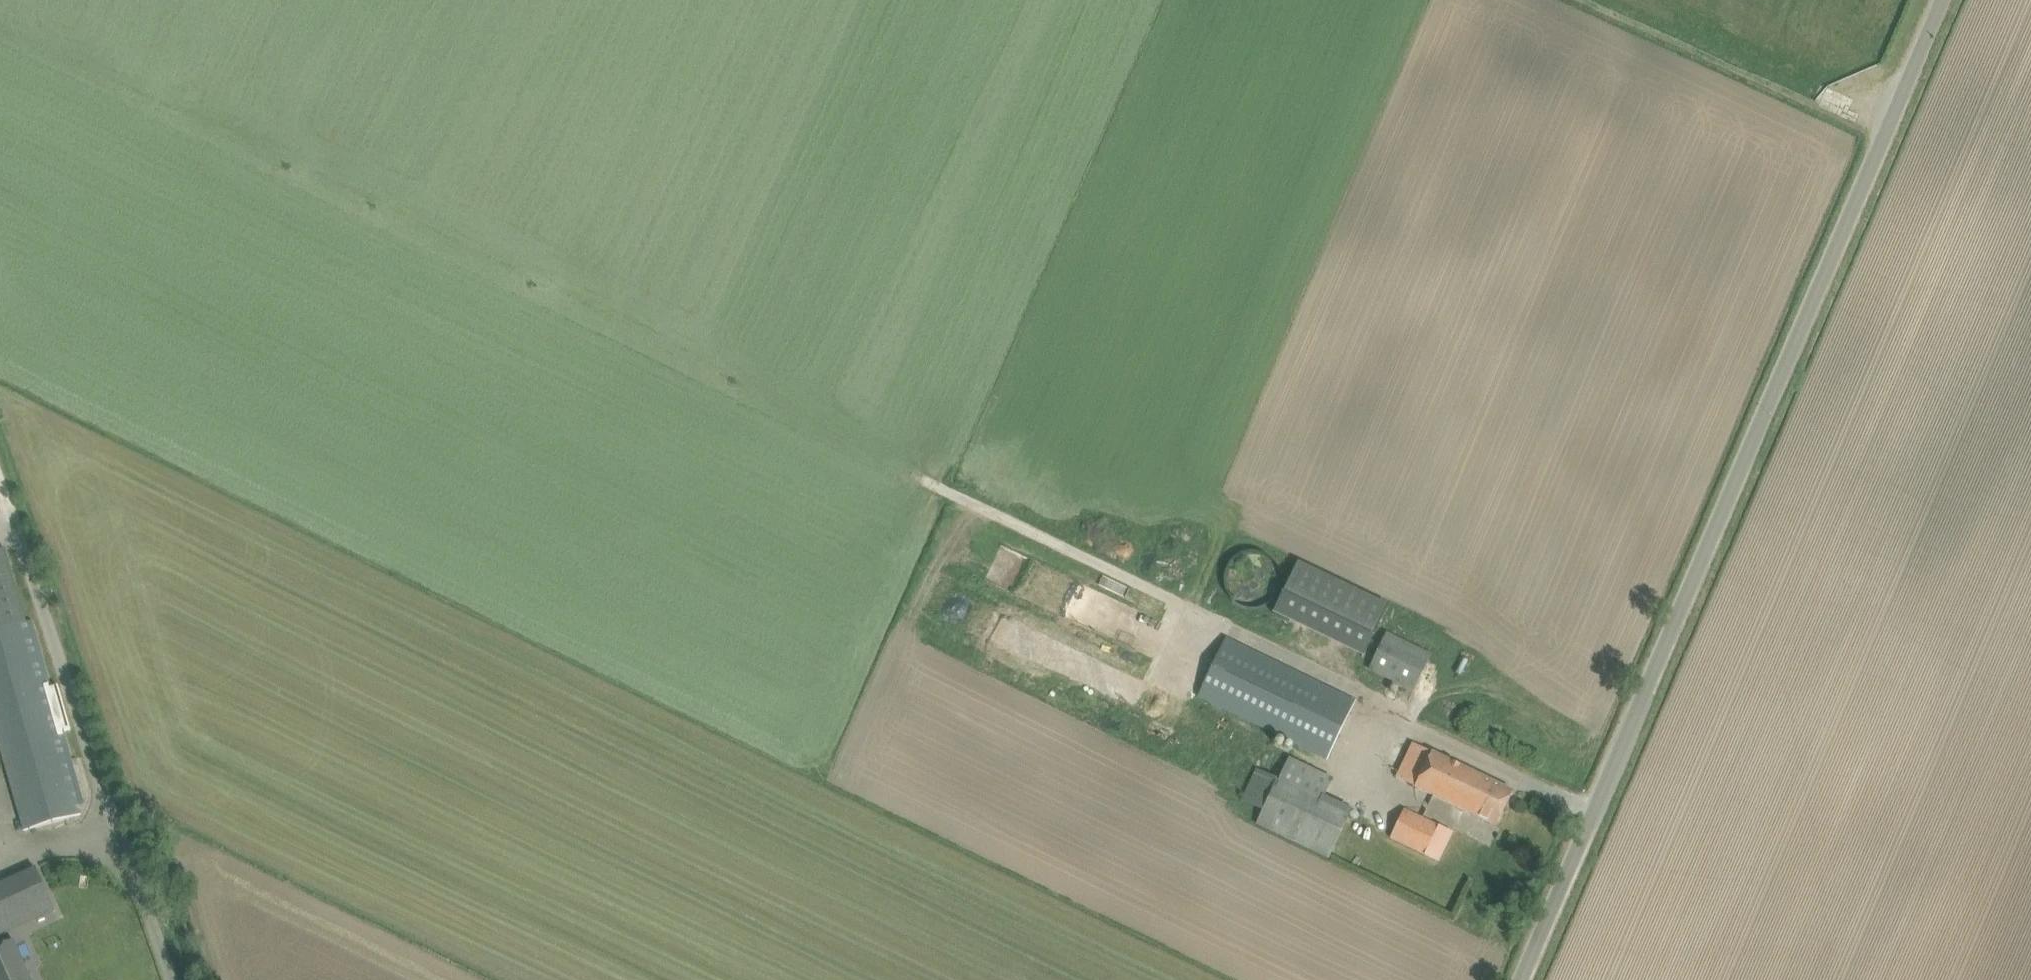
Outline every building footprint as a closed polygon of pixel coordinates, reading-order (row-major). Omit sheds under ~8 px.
[(0,550),(0,740),(26,830),(82,813),(80,806),(85,805),(64,732),(71,730),(58,685),(51,687),(32,620),(26,621),(5,548),(0,550)] [(1255,587),(1257,556),(1233,555),(1232,586),(1255,587)] [(1298,556),(1273,607),(1363,651),(1387,600),(1298,556)] [(1387,633),(1370,669),(1384,676),(1395,681),(1396,682),(1414,690),(1431,654),(1413,646),(1387,633)] [(1355,700),(1337,691),(1226,637),(1198,694),(1327,757),(1355,700)] [(1397,777),(1479,817),(1497,826),(1513,791),(1413,743),(1397,777)] [(1334,778),(1290,757),(1256,824),(1329,858),(1351,810),(1324,797),(1334,778)] [(1439,825),(1405,808),(1390,838),(1425,855),(1439,825)] [(0,884),(0,928),(52,905),(36,868),(0,884)] [(0,945),(0,979),(20,979),(14,965),(23,961),(19,952),(14,939),(0,945)]
